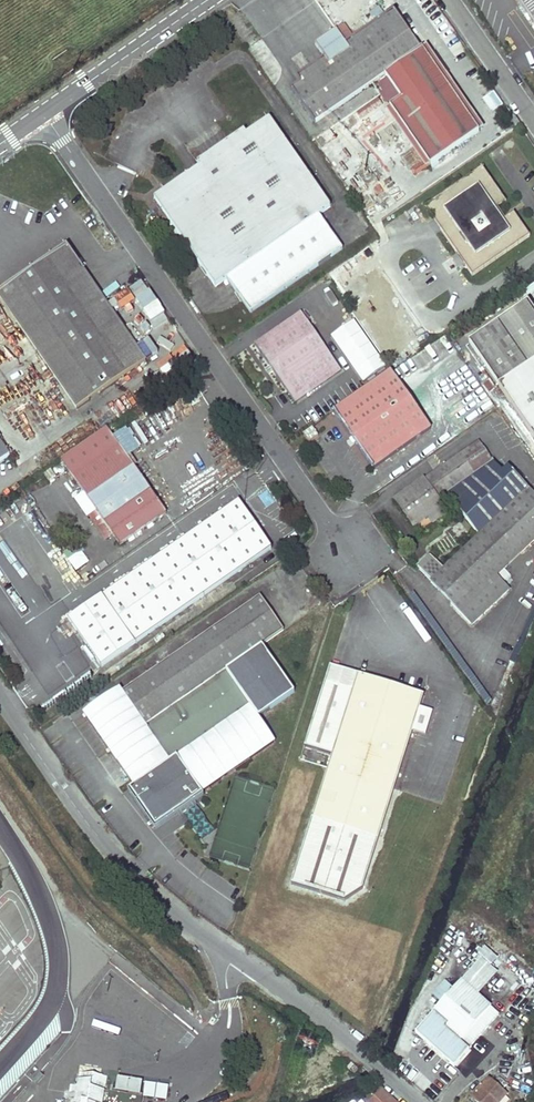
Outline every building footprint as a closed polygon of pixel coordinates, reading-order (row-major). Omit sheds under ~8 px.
[(533,29),(533,0),(515,0),(533,29)] [(346,46),(350,52),(397,19),(393,14),(346,46)] [(373,87),(381,98),(428,65),(421,52),(420,53),(401,25),(397,19),(350,52),(373,87)] [(315,47),(328,66),(300,85),(291,91),(315,126),(373,87),(350,52),(346,46),(337,32),(315,47)] [(421,52),(428,65),(433,61),(425,49),(421,52)] [(517,51),(508,57),(519,72),(528,66),(517,51)] [(328,66),(324,60),(296,80),(300,85),(328,66)] [(428,65),(477,135),(482,132),(433,61),(428,65)] [(389,110),(429,168),(477,135),(428,65),(381,98),(389,110)] [(483,99),(493,113),(503,106),(493,92),(483,99)] [(384,112),(424,171),(429,168),(389,110),(384,112)] [(502,125),(508,135),(518,128),(512,119),(502,125)] [(154,203),(215,289),(226,281),(250,315),(341,251),(316,217),(328,209),(266,122),(154,203)] [(424,210),(470,279),(527,239),(511,215),(499,223),(493,213),(504,206),(480,170),(424,210)] [(76,408),(145,360),(65,245),(0,290),(0,299),(76,408)] [(118,285),(107,292),(110,297),(121,291),(118,285)] [(533,444),(533,318),(525,306),(466,346),(533,444)] [(301,315),(255,347),(295,404),(341,372),(301,315)] [(364,384),(387,367),(353,321),(330,338),(364,384)] [(180,370),(193,364),(189,355),(176,361),(180,370)] [(334,413),(373,470),(431,429),(391,372),(334,413)] [(305,435),(310,443),(319,437),(314,428),(305,435)] [(166,513),(105,429),(59,461),(95,511),(88,516),(106,542),(114,537),(120,545),(166,513)] [(511,473),(504,479),(476,442),(394,501),(412,528),(427,518),(441,508),(437,502),(446,496),(451,502),(478,539),(442,573),(429,559),(416,571),(470,627),(508,592),(496,579),(498,577),(504,584),(510,579),(503,572),(533,542),(533,497),(511,473)] [(10,457),(0,444),(0,464),(10,457)] [(446,496),(437,502),(441,508),(451,502),(446,496)] [(70,621),(105,668),(273,545),(238,498),(70,621)] [(427,518),(431,524),(445,514),(441,508),(427,518)] [(76,572),(90,562),(81,551),(68,561),(76,572)] [(261,598),(123,693),(120,689),(84,714),(135,788),(130,791),(156,828),(203,796),(202,795),(275,744),(259,720),(295,695),(263,648),(284,632),(261,598)] [(332,666),(327,682),(355,691),(360,676),(332,666)] [(333,756),(289,884),(341,902),(360,891),(414,731),(424,735),(430,717),(420,714),(425,698),(360,676),(355,691),(327,682),(305,747),(333,756)] [(468,1048),(459,1039),(489,1006),(461,981),(416,1031),(455,1066),(470,1049),(468,1048)] [(498,1014),(489,1006),(459,1039),(468,1048),(498,1014)] [(346,1069),(353,1075),(359,1069),(351,1063),(346,1069)] [(459,1077),(463,1081),(474,1071),(470,1067),(459,1077)] [(64,1090),(71,1091),(69,1101),(91,1101),(94,1101),(97,1101),(102,1075),(74,1070),(72,1085),(65,1083),(64,1090)] [(471,1097),(477,1101),(498,1101),(505,1094),(495,1085),(500,1080),(497,1078),(492,1083),(487,1078),(471,1097)] [(144,1099),(167,1099),(168,1085),(144,1084),(144,1099)] [(365,1099),(369,1101),(390,1101),(377,1090),(365,1099)] [(108,1101),(142,1101),(143,1093),(108,1092),(108,1101)]
